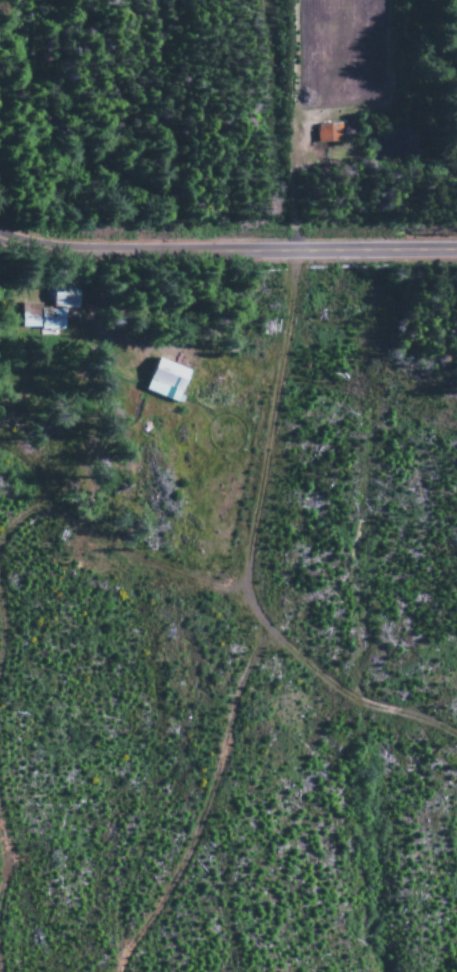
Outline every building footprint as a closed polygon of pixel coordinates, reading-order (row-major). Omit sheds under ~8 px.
[(338,125),(313,126),(314,144),(338,143),(338,125)] [(75,288),(44,288),(44,301),(49,301),(49,310),(38,310),(38,304),(18,304),(18,330),(61,330),(61,309),(75,309),(75,288)] [(183,369),(150,360),(141,393),(174,403),(183,369)]
